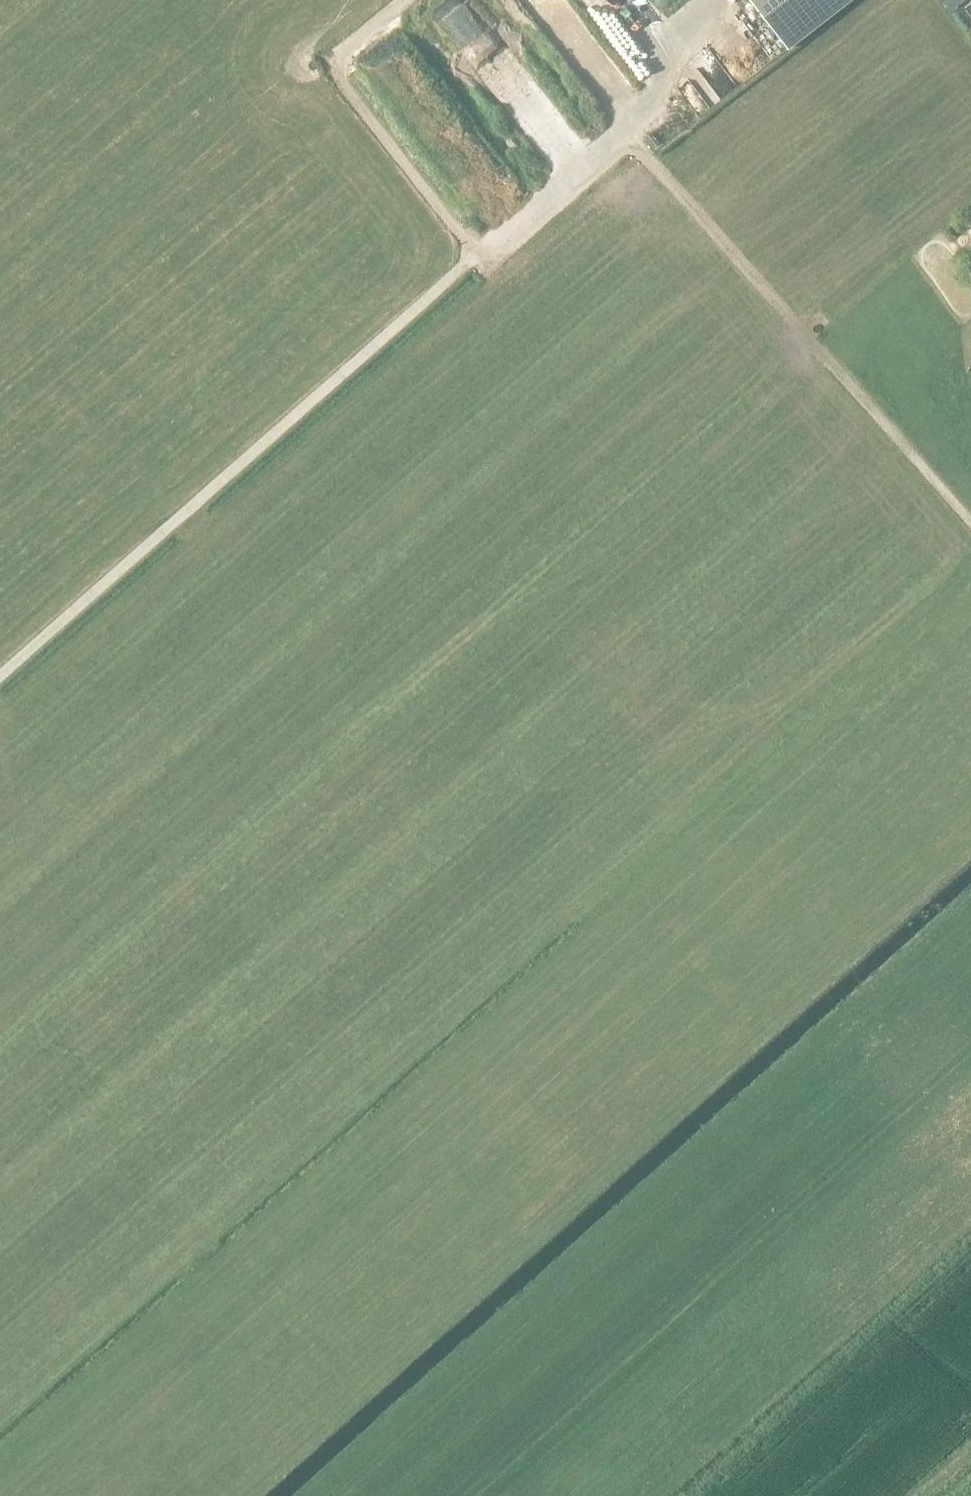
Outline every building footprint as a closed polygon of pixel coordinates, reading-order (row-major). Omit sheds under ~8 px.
[(610,0),(577,0),(633,64),(642,56),(628,40),(638,32),(610,0)] [(668,0),(649,0),(655,9),(668,0)] [(787,50),(851,0),(748,0),(787,50)] [(673,70),(688,106),(727,90),(712,54),(673,70)]
